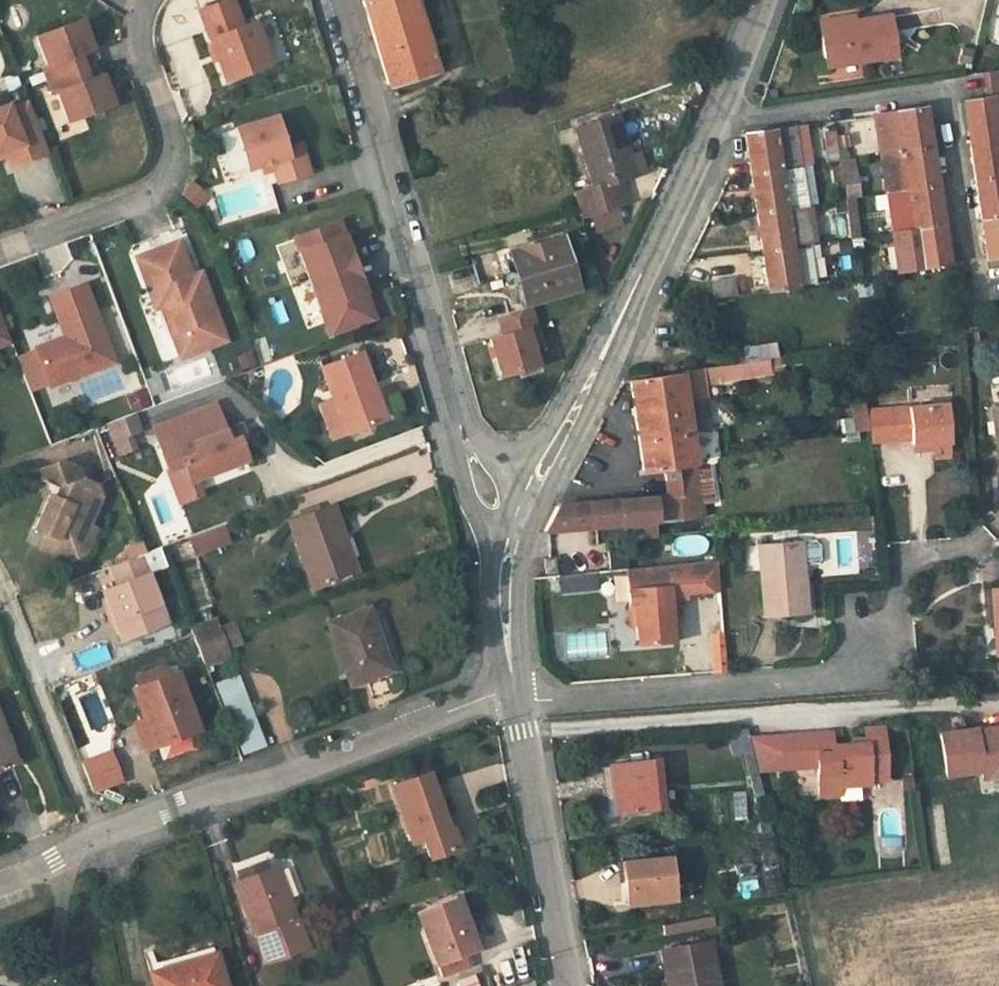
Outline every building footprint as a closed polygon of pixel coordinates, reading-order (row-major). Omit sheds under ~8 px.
[(202,12),(227,81),(272,65),(271,63),(258,26),(257,23),(244,28),(234,0),(202,12)] [(388,83),(436,71),(415,0),(362,0),(388,83)] [(889,15),(853,20),(818,25),(825,67),(895,56),(889,15)] [(818,20),(818,25),(853,20),(852,15),(818,20)] [(276,19),(258,26),(271,63),(290,56),(276,19)] [(95,50),(85,21),(40,37),(50,65),(45,67),(55,95),(60,93),(70,121),(115,104),(105,76),(100,77),(92,81),(82,54),(91,51),(95,50)] [(100,77),(91,51),(82,54),(92,81),(100,77)] [(998,135),(998,95),(992,96),(963,100),(969,140),(998,135)] [(7,152),(8,156),(13,167),(50,153),(31,102),(12,110),(11,105),(0,110),(0,155),(7,152)] [(878,145),(879,153),(930,146),(924,106),(874,114),(878,145)] [(634,167),(640,165),(637,152),(631,154),(619,114),(576,128),(594,188),(573,194),(581,218),(629,204),(621,181),(637,177),(634,167)] [(277,115),(236,129),(249,169),(263,165),(273,161),(278,175),(280,183),(311,172),(302,143),(288,148),(277,115)] [(805,124),(794,126),(801,166),(811,164),(805,124)] [(801,166),(794,126),(743,133),(750,173),(801,166)] [(825,153),(826,162),(839,160),(835,131),(824,133),(827,152),(825,153)] [(969,140),(975,179),(998,176),(998,135),(969,140)] [(885,193),(936,185),(930,146),(879,153),(885,193)] [(273,161),(263,165),(267,179),(278,175),(273,161)] [(756,211),(810,203),(816,202),(811,164),(801,166),(750,173),(756,211)] [(643,175),(640,165),(634,167),(637,177),(643,175)] [(856,168),(843,170),(847,198),(853,197),(860,196),(856,168)] [(998,215),(998,176),(975,179),(981,218),(998,215)] [(189,179),(177,193),(196,208),(208,194),(189,179)] [(885,193),(892,231),(942,224),(936,185),(885,193)] [(845,198),(845,202),(850,237),(859,236),(853,197),(847,198),(845,198)] [(850,237),(845,202),(834,204),(839,239),(850,237)] [(756,211),(761,249),(808,243),(812,242),(812,241),(815,241),(810,203),(756,211)] [(981,218),(988,259),(998,258),(998,215),(981,218)] [(354,288),(339,246),(347,243),(339,222),(294,238),(325,323),(370,306),(362,285),(354,288)] [(948,263),(942,224),(892,231),(897,271),(948,263)] [(561,236),(509,251),(524,302),(576,287),(561,236)] [(192,277),(180,242),(156,250),(137,257),(156,307),(162,305),(181,357),(227,340),(208,289),(199,293),(192,277)] [(817,242),(812,242),(808,243),(813,282),(823,281),(817,242)] [(362,285),(347,243),(339,246),(354,288),(362,285)] [(808,243),(761,249),(766,289),(813,282),(808,243)] [(988,259),(990,277),(998,276),(998,258),(988,259)] [(202,273),(192,277),(199,293),(208,289),(202,273)] [(730,280),(711,282),(713,297),(732,294),(730,280)] [(293,285),(302,322),(315,319),(306,282),(293,285)] [(68,337),(37,349),(49,385),(115,361),(85,284),(52,297),(68,337)] [(504,333),(490,337),(501,374),(537,363),(532,344),(527,327),(535,325),(529,305),(498,314),(504,333)] [(370,306),(325,323),(330,337),(375,320),(370,306)] [(12,341),(0,309),(0,345),(12,341)] [(535,325),(527,327),(532,344),(540,341),(535,325)] [(33,350),(17,356),(30,392),(47,386),(33,350)] [(356,371),(367,367),(361,352),(322,367),(333,397),(345,432),(374,422),(356,371)] [(681,372),(686,402),(708,398),(706,386),(717,384),(717,378),(749,374),(749,376),(773,373),(771,358),(686,369),(681,372)] [(386,417),(367,367),(356,371),(374,422),(386,417)] [(696,470),(690,433),(686,408),(686,402),(681,372),(632,379),(645,470),(667,467),(670,494),(662,495),(665,519),(702,517),(701,504),(715,503),(710,468),(696,470)] [(345,432),(333,397),(319,403),(332,437),(345,432)] [(686,408),(709,405),(708,398),(686,402),(686,408)] [(247,457),(239,435),(229,438),(225,428),(216,402),(183,415),(190,434),(173,439),(189,480),(209,471),(247,457)] [(690,433),(700,431),(698,418),(710,416),(709,405),(686,408),(690,433)] [(948,405),(891,410),(894,441),(911,440),(912,446),(934,444),(951,443),(948,405)] [(891,410),(871,412),(874,443),(894,441),(891,410)] [(135,412),(111,421),(117,437),(131,431),(141,428),(135,412)] [(190,434),(183,415),(153,426),(181,502),(195,496),(195,493),(214,486),(209,471),(189,480),(173,439),(190,434)] [(864,416),(852,417),(854,429),(865,428),(864,416)] [(117,437),(111,421),(106,423),(119,455),(123,453),(117,437)] [(241,422),(225,428),(229,438),(239,435),(245,432),(241,422)] [(136,448),(131,431),(117,437),(123,453),(136,448)] [(952,458),(951,443),(934,444),(935,459),(952,458)] [(79,543),(87,526),(101,498),(98,488),(82,481),(78,470),(62,462),(41,470),(46,483),(54,487),(34,528),(46,534),(70,546),(79,543)] [(656,520),(654,495),(556,505),(544,529),(656,520)] [(662,495),(654,495),(656,520),(665,519),(662,495)] [(333,538),(343,534),(332,505),(288,520),(312,586),(346,574),(333,538)] [(185,535),(192,555),(229,542),(222,522),(185,535)] [(95,530),(87,526),(79,543),(70,546),(46,534),(39,547),(68,562),(83,556),(95,530)] [(333,538),(346,574),(356,570),(343,534),(333,538)] [(799,542),(801,564),(808,563),(815,562),(819,558),(818,544),(813,540),(799,542)] [(806,614),(802,572),(801,564),(799,542),(756,545),(762,617),(806,614)] [(112,565),(119,584),(148,573),(141,554),(112,565)] [(554,558),(544,559),(545,575),(555,574),(554,558)] [(624,569),(628,606),(633,605),(635,628),(636,646),(673,643),(668,591),(719,586),(717,560),(624,569)] [(596,589),(594,570),(557,574),(558,592),(596,589)] [(148,573),(119,584),(104,589),(122,639),(166,621),(148,573)] [(991,590),(994,636),(997,636),(998,655),(998,590),(991,590)] [(379,652),(385,650),(369,606),(327,621),(350,684),(385,671),(379,652)] [(190,628),(197,645),(220,637),(213,619),(190,628)] [(220,624),(227,647),(241,643),(233,619),(220,624)] [(564,656),(606,653),(604,632),(563,634),(564,656)] [(227,655),(220,637),(197,645),(204,664),(227,655)] [(379,652),(385,671),(392,669),(385,650),(379,652)] [(140,683),(167,673),(164,664),(137,674),(140,683)] [(167,673),(140,683),(133,686),(145,718),(154,745),(196,729),(175,670),(167,673)] [(238,755),(264,746),(239,672),(213,681),(238,755)] [(154,745),(145,718),(135,722),(145,748),(154,745)] [(17,760),(0,719),(0,767),(17,760)] [(769,818),(767,808),(748,726),(726,728),(733,754),(745,750),(755,791),(744,794),(750,820),(769,818)] [(846,748),(846,744),(832,745),(832,752),(817,753),(816,734),(779,736),(782,767),(817,766),(819,795),(839,793),(838,785),(870,783),(870,778),(885,778),(882,726),(866,728),(866,738),(853,739),(854,748),(846,748)] [(984,728),(984,731),(978,732),(978,728),(942,733),(947,774),(983,770),(985,777),(998,774),(998,726),(984,728)] [(832,752),(832,745),(831,732),(816,734),(817,753),(832,752)] [(782,767),(779,736),(753,738),(760,769),(782,767)] [(113,751),(84,762),(95,792),(124,781),(113,751)] [(659,805),(654,760),(609,764),(614,810),(659,805)] [(428,772),(390,786),(410,842),(421,838),(428,857),(457,846),(450,827),(448,829),(441,831),(436,816),(443,814),(428,772)] [(729,791),(731,819),(745,818),(743,790),(729,791)] [(448,829),(443,814),(436,816),(441,831),(448,829)] [(667,855),(627,859),(631,902),(673,897),(667,855)] [(631,902),(627,859),(622,860),(627,903),(631,902)] [(265,861),(250,867),(253,874),(268,869),(265,861)] [(235,881),(266,960),(305,945),(275,866),(268,869),(253,874),(250,867),(237,872),(240,880),(235,881)] [(476,947),(457,898),(417,912),(441,975),(474,963),(469,950),(476,947)] [(711,923),(710,917),(679,922),(680,930),(711,923)] [(673,983),(679,981),(680,985),(719,985),(710,942),(661,951),(668,984),(673,983)] [(214,953),(149,972),(153,985),(224,985),(214,953)] [(450,985),(478,985),(474,973),(448,980),(450,985)]
